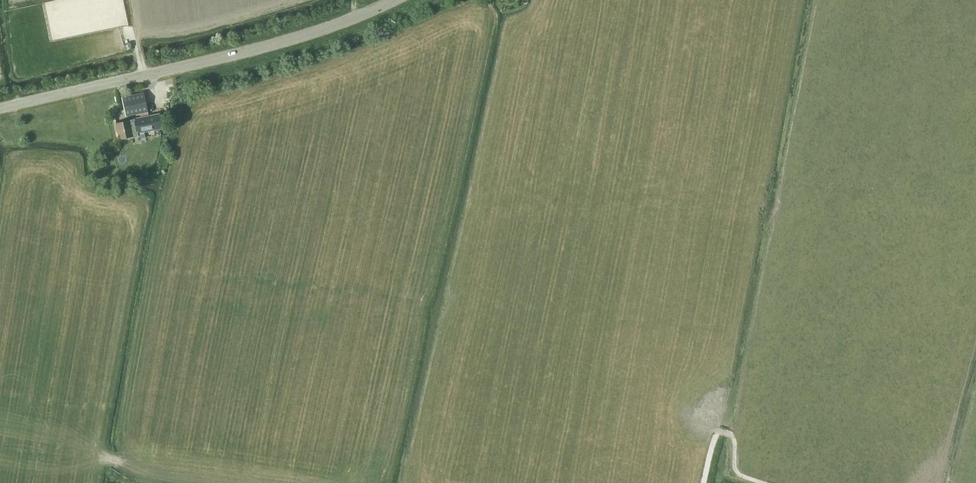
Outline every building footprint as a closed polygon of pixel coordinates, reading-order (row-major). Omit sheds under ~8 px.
[(159,114),(149,116),(144,93),(122,97),(126,116),(139,113),(140,118),(134,119),(137,133),(161,127),(159,114)] [(131,126),(134,125),(132,119),(116,123),(119,140),(133,136),(131,126)]
